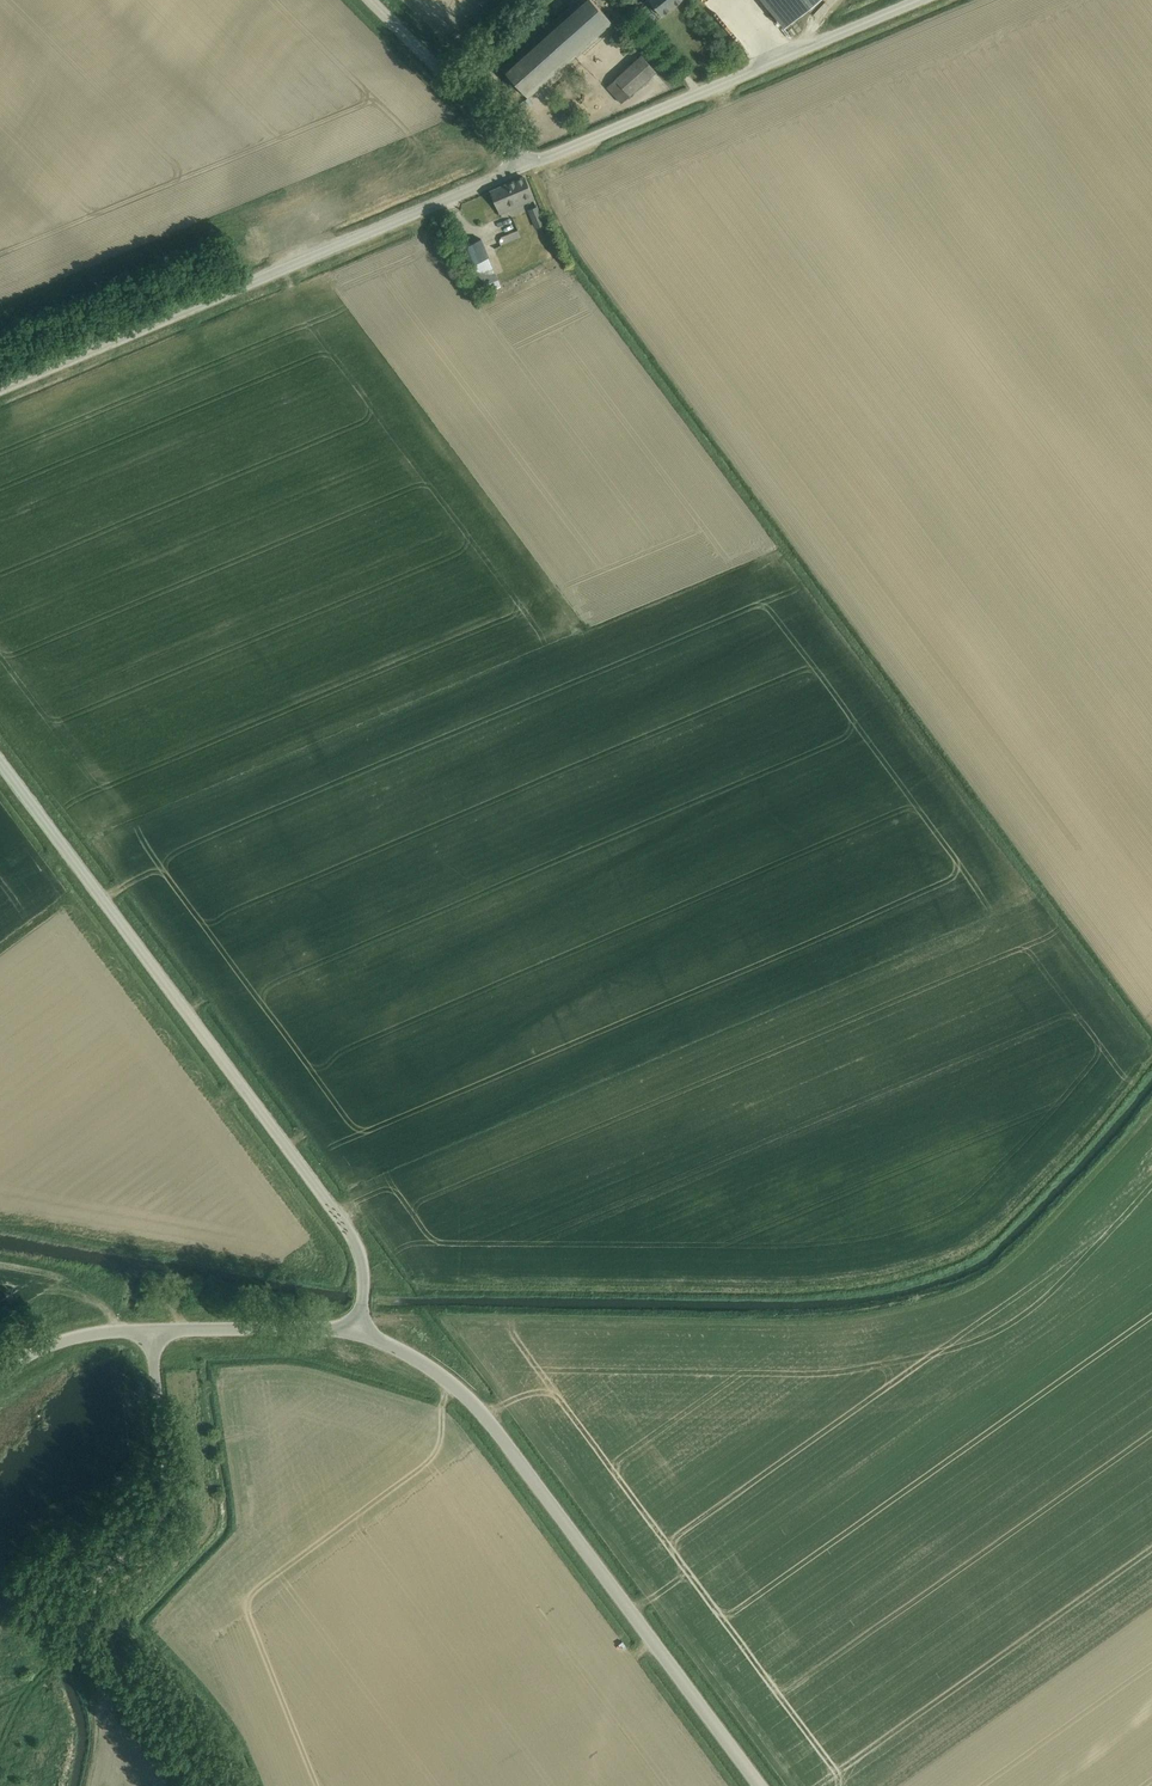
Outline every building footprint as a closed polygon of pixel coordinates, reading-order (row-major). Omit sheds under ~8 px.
[(610,23),(590,0),(577,0),(501,68),(527,97),(610,23)] [(661,16),(681,0),(648,0),(661,16)] [(784,25),(815,0),(763,0),(784,25)] [(622,103),(656,72),(641,55),(607,86),(622,103)] [(446,156),(460,155),(460,146),(446,147),(446,156)] [(527,176),(493,190),(499,204),(524,194),(527,200),(536,197),(527,176)] [(538,225),(546,222),(539,204),(531,208),(538,225)] [(505,244),(524,236),(521,229),(502,236),(505,244)] [(499,278),(483,238),(465,245),(481,286),(499,278)]
